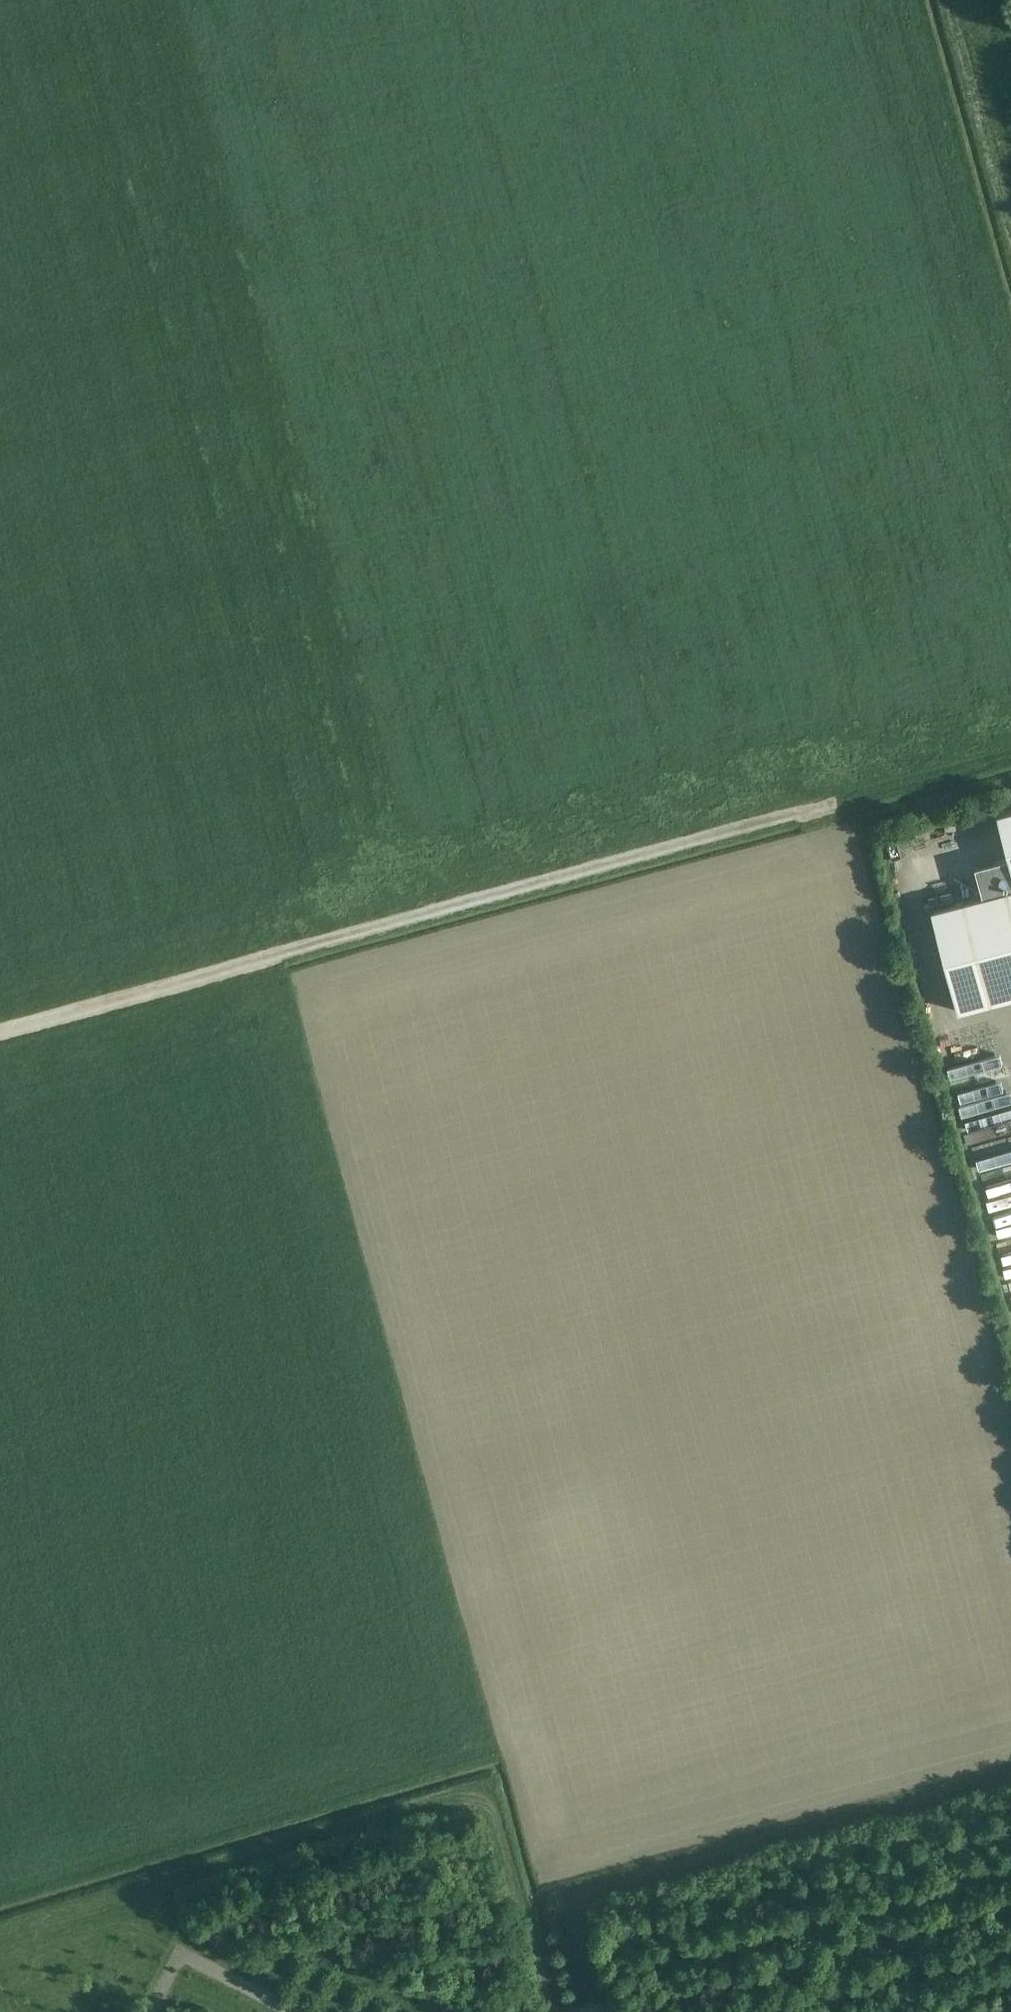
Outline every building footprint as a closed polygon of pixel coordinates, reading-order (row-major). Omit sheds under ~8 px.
[(998,813),(1010,864),(1010,810),(998,813)] [(932,909),(959,1011),(1010,997),(1010,889),(932,909)]
